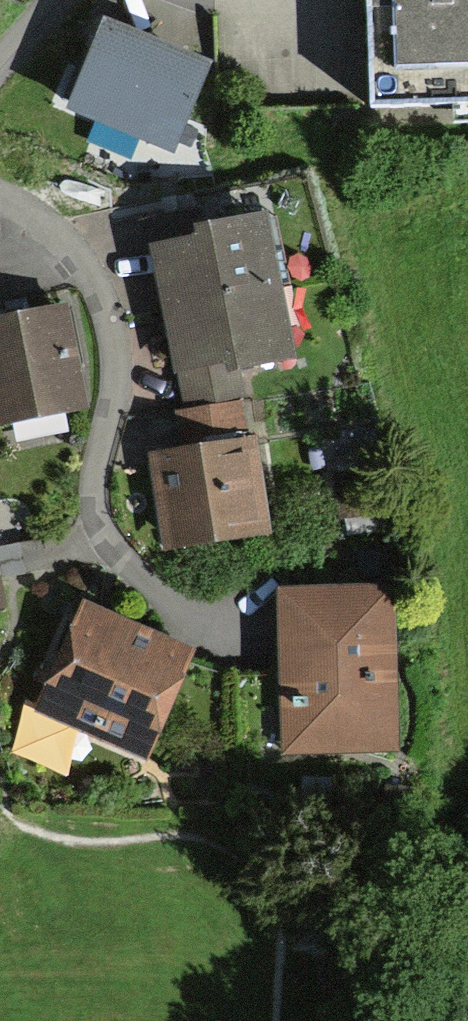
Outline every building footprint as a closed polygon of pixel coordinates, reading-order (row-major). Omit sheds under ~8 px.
[(369,107),(467,105),(467,0),(367,0),(369,107)] [(207,59),(103,18),(65,114),(170,155),(207,59)] [(271,208),(195,221),(197,234),(150,243),(174,373),(178,373),(184,407),(243,397),(237,368),(298,357),(271,208)] [(85,406),(64,306),(0,319),(0,423),(85,406)] [(176,447),(149,451),(163,548),(269,533),(256,438),(244,440),(239,404),(171,414),(176,447)] [(368,475),(337,480),(344,527),(375,522),(368,475)] [(283,754),(400,749),(393,584),(276,589),(283,754)] [(145,760),(194,645),(84,598),(35,714),(145,760)]
